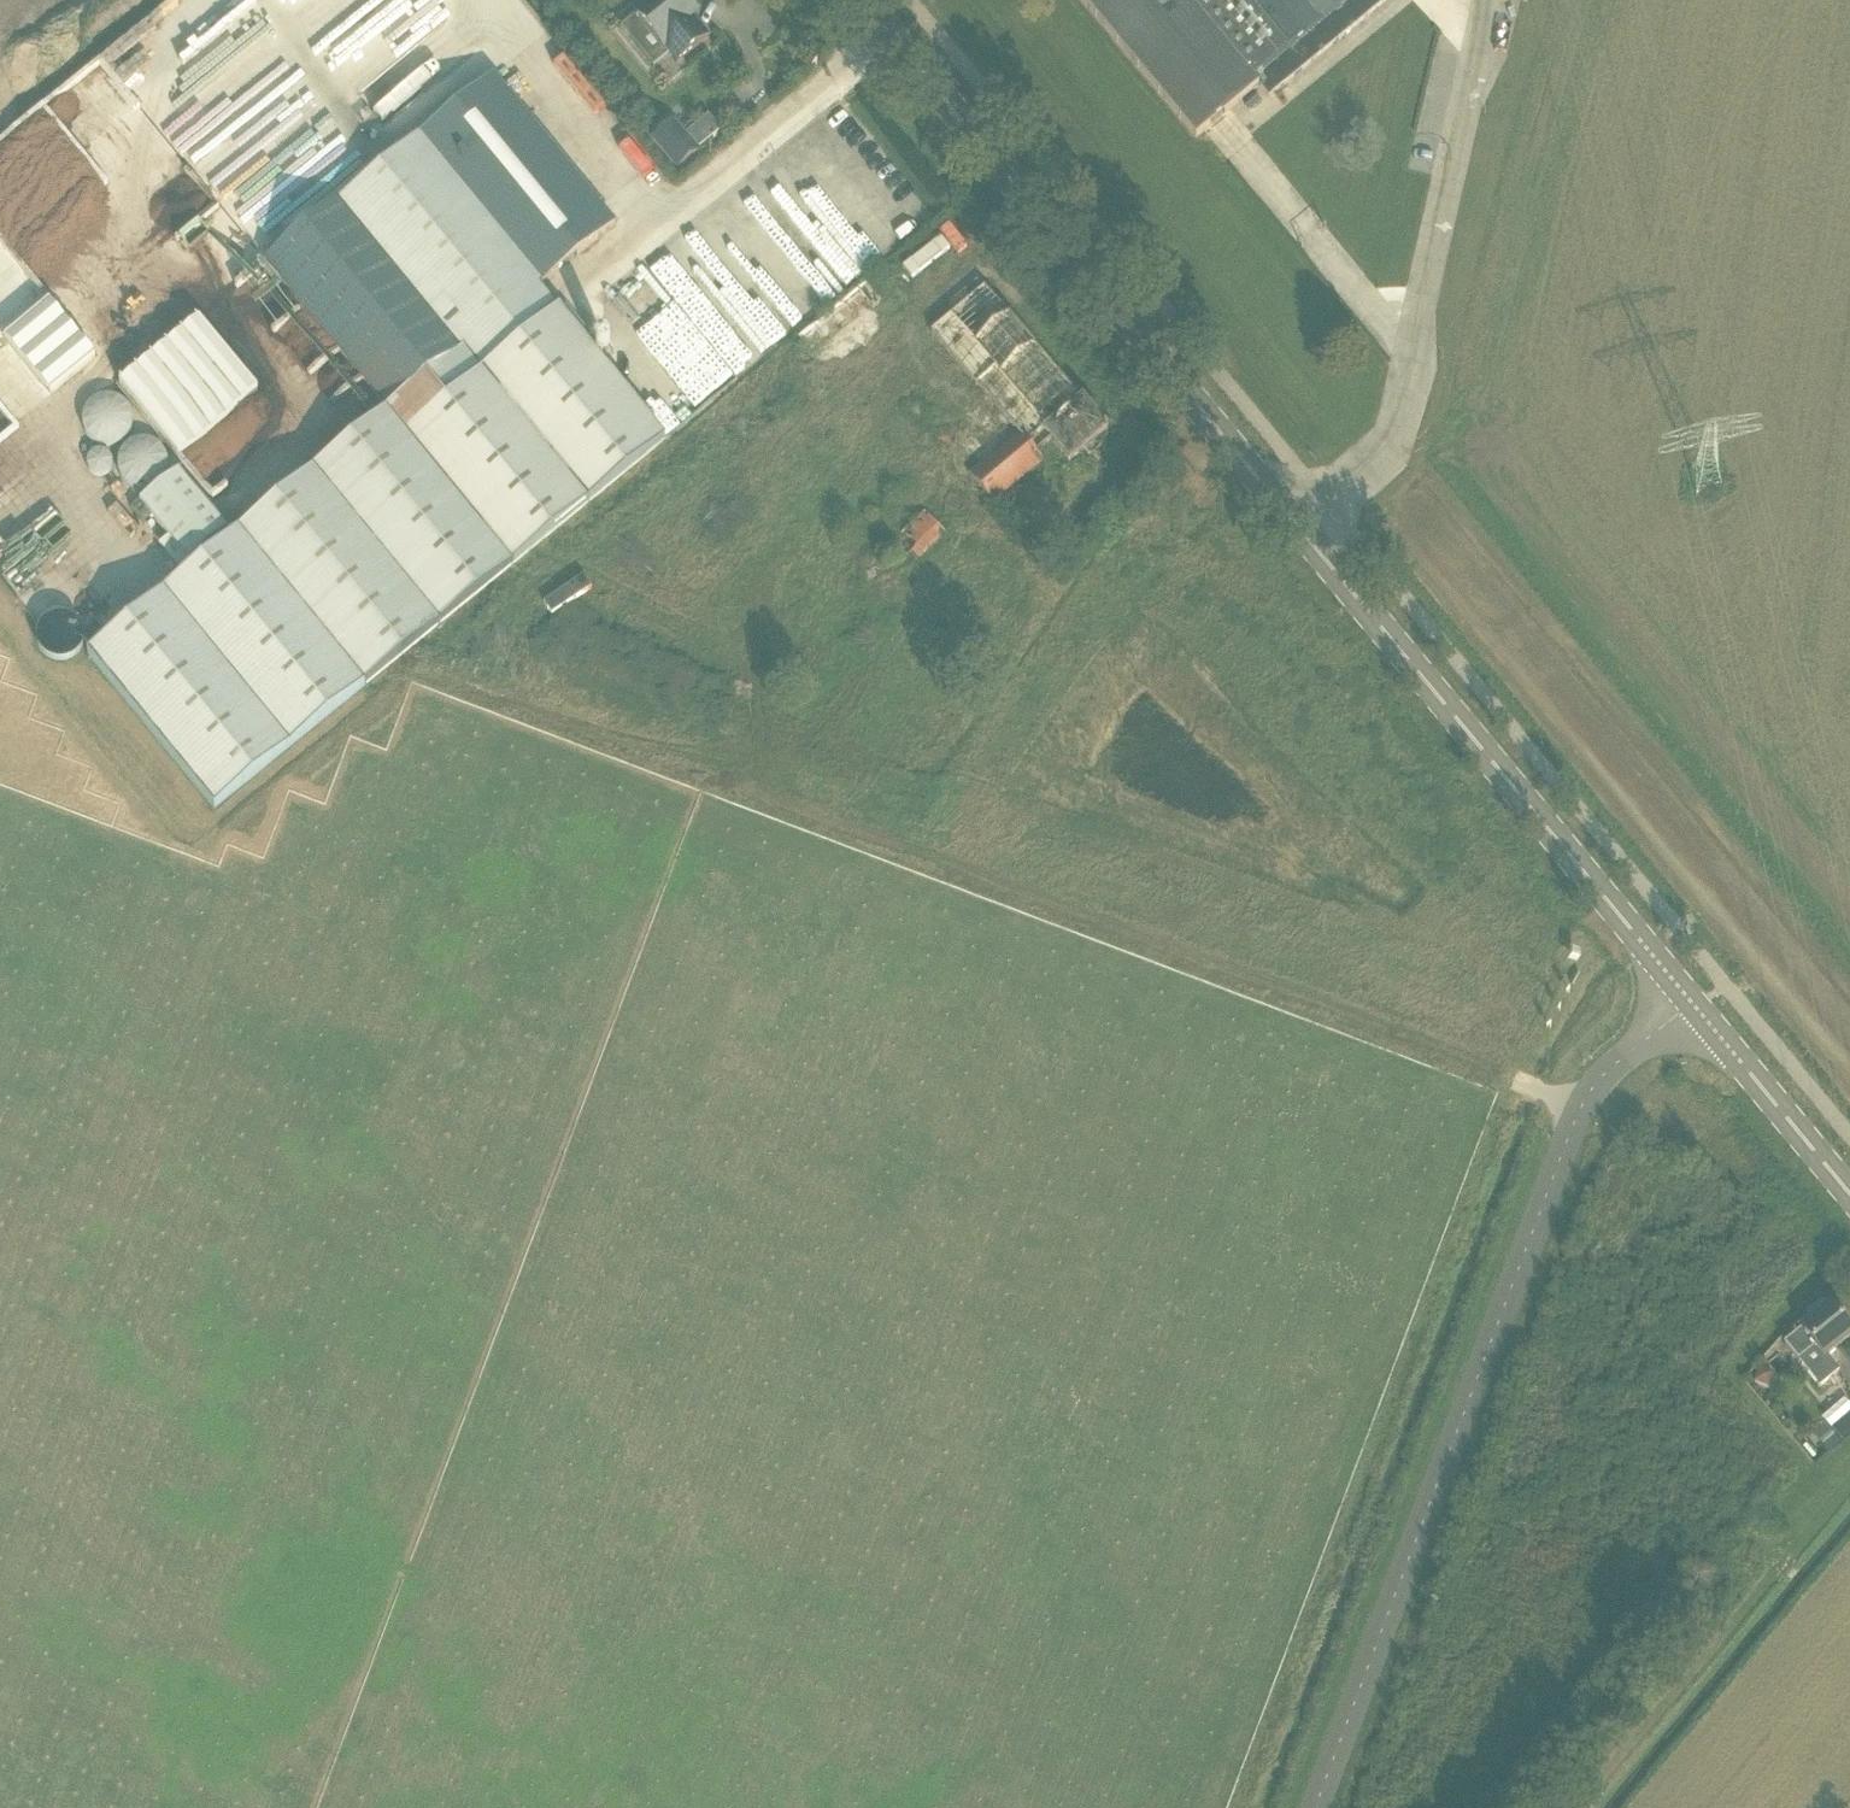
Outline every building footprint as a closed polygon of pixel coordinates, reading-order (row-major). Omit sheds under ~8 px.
[(691,5),(687,0),(653,0),(636,14),(660,44),(662,42),(678,61),(708,37),(685,9),(691,5)] [(1269,98),(1387,0),(1082,0),(1196,138),(1258,86),(1269,98)] [(418,137),(541,286),(597,240),(615,225),(493,76),(474,91),(418,137)] [(710,113),(690,129),(704,147),(724,131),(710,113)] [(552,116),(542,125),(568,152),(577,143),(552,116)] [(701,151),(675,119),(651,139),(677,171),(701,151)] [(615,127),(608,134),(631,159),(638,153),(615,127)] [(648,433),(418,137),(255,262),(375,406),(73,651),(199,807),(648,433)] [(786,326),(899,251),(833,151),(736,216),(729,205),(712,216),(786,326)] [(264,247),(275,236),(201,161),(190,171),(264,247)] [(721,382),(777,350),(728,268),(708,280),(685,239),(641,265),(656,290),(659,289),(666,300),(665,301),(689,341),(690,340),(709,372),(714,370),(721,382)] [(985,287),(930,333),(1018,434),(969,475),(994,505),(1045,463),(1036,453),(1050,443),(1067,463),(1106,430),(1104,428),(1107,425),(1100,416),(1097,418),(1093,413),(1096,411),(1088,402),(1085,405),(1010,315),(1008,315),(985,287)] [(4,340),(55,393),(101,349),(49,296),(4,340)] [(818,370),(856,341),(847,330),(809,359),(818,370)] [(181,471),(141,504),(191,563),(230,530),(181,471)] [(908,572),(947,534),(925,512),(884,553),(897,565),(899,563),(908,572)] [(1849,1337),(1849,1330),(1830,1306),(1799,1331),(1800,1332),(1784,1345),(1820,1388),(1839,1374),(1826,1357),(1849,1337)] [(1759,1367),(1754,1383),(1768,1388),(1773,1372),(1759,1367)] [(1849,1431),(1849,1402),(1845,1396),(1822,1416),(1842,1439),(1849,1431)]
